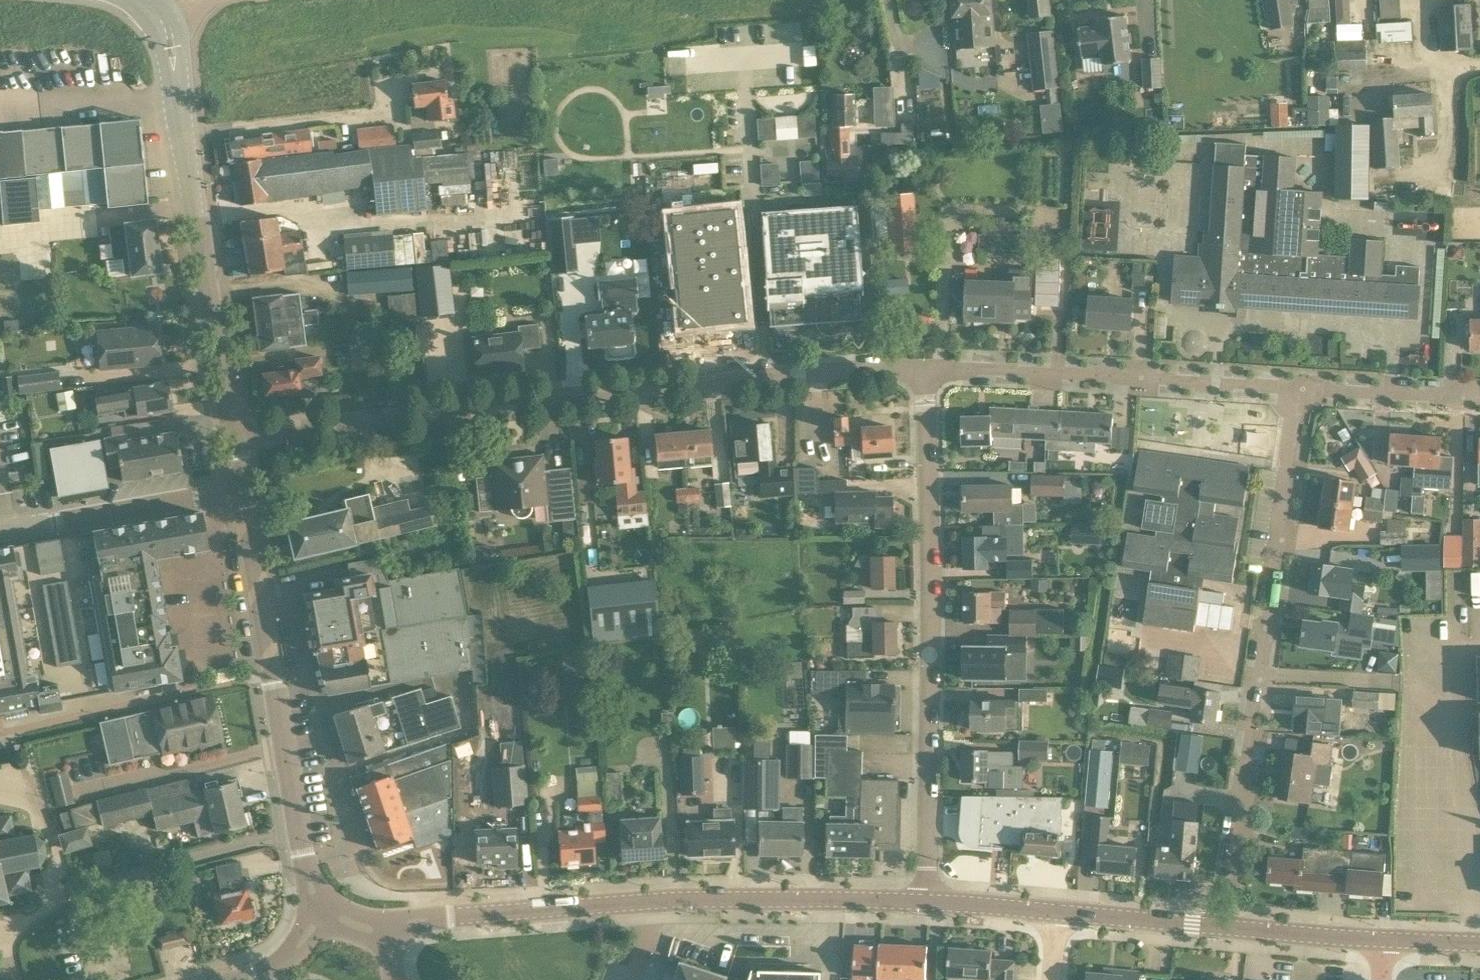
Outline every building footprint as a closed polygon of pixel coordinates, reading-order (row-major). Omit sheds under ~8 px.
[(995,45),(991,0),(952,0),(957,48),(995,45)] [(1049,15),(1047,0),(1028,0),(1030,16),(1049,15)] [(1291,12),(1290,0),(1266,0),(1270,29),(1293,26),(1291,12)] [(1306,34),(1316,33),(1315,23),(1331,22),(1331,15),(1330,0),(1307,0),(1308,12),(1306,23),(1306,34)] [(1402,0),(1382,0),(1383,15),(1403,15),(1402,0)] [(1443,51),(1472,49),(1469,4),(1440,5),(1443,51)] [(1351,15),(1337,16),(1337,25),(1352,24),(1351,15)] [(1131,33),(1127,33),(1126,16),(1098,19),(1098,26),(1079,28),(1082,58),(1102,56),(1103,65),(1131,62),(1129,43),(1132,43),(1131,33)] [(1060,88),(1058,68),(1054,29),(1028,32),(1034,91),(1047,89),(1048,104),(1060,103),(1059,88),(1060,88)] [(1337,48),(1337,40),(1324,40),(1325,57),(1337,56),(1337,48)] [(1366,46),(1337,48),(1337,56),(1338,69),(1367,68),(1366,46)] [(1161,57),(1142,58),(1144,88),(1162,87),(1161,57)] [(411,84),(414,108),(427,107),(428,121),(454,118),(452,100),(447,101),(445,81),(411,84)] [(872,97),(893,96),(893,86),(872,87),(872,97)] [(830,157),(825,157),(826,180),(855,179),(854,156),(849,156),(848,126),(854,126),(853,94),(832,95),(833,123),(830,123),(830,157)] [(1400,159),(1399,128),(1417,127),(1418,136),(1434,135),(1431,94),(1395,96),(1397,118),(1373,120),(1376,169),(1400,167),(1400,159)] [(1329,95),(1308,96),(1309,124),(1339,124),(1338,109),(1329,109),(1329,95)] [(1288,103),(1273,103),(1271,103),(1272,127),(1289,127),(1288,103)] [(815,137),(814,124),(813,115),(795,116),(797,138),(815,137)] [(776,140),(775,126),(774,117),(756,119),(758,141),(776,140)] [(1,215),(2,224),(39,221),(39,211),(78,207),(75,171),(100,169),(104,208),(144,204),(136,119),(22,131),(19,131),(19,130),(0,132),(0,215),(1,215)] [(881,143),(913,143),(913,123),(901,123),(901,131),(881,131),(881,143)] [(357,129),(359,147),(359,148),(395,144),(392,125),(357,129)] [(1337,126),(1336,187),(1336,197),(1369,198),(1370,126),(1337,126)] [(260,134),(231,138),(233,160),(310,150),(309,143),(307,129),(260,135),(260,134)] [(334,139),(318,141),(319,150),(335,148),(336,147),(335,140),(334,139)] [(1176,255),(1175,270),(1173,302),(1205,305),(1205,309),(1229,311),(1228,316),(1247,318),(1248,307),(1384,316),(1418,318),(1421,267),(1420,267),(1397,265),(1396,275),(1381,274),(1383,242),(1353,240),(1351,258),(1318,256),(1322,193),(1293,191),(1295,158),(1246,155),(1247,144),(1217,142),(1215,166),(1214,166),(1210,232),(1205,231),(1204,245),(1200,244),(1199,257),(1176,255)] [(467,178),(482,176),(479,150),(464,152),(411,159),(410,148),(333,157),(332,151),(235,163),(240,205),(267,202),(266,200),(374,187),(378,217),(427,210),(424,184),(467,178)] [(799,161),(800,183),(818,182),(817,160),(799,161)] [(760,164),(761,186),(779,185),(778,163),(760,164)] [(925,183),(937,175),(929,163),(917,171),(925,183)] [(911,192),(885,194),(889,249),(916,247),(911,192)] [(829,336),(835,335),(839,332),(842,327),(843,322),(862,321),(862,319),(860,319),(858,294),(861,294),(855,207),(856,207),(856,205),(760,212),(760,214),(764,278),(763,278),(766,310),(782,309),(783,325),(768,326),(768,327),(814,324),(816,329),(819,333),(824,336),(829,336)] [(667,215),(678,327),(701,324),(701,326),(718,324),(718,322),(741,319),(729,209),(667,215)] [(549,218),(555,274),(577,272),(571,216),(549,218)] [(108,276),(130,273),(131,276),(161,272),(154,219),(125,223),(125,225),(109,227),(113,259),(106,260),(108,276)] [(305,275),(305,274),(298,232),(277,236),(274,220),(239,221),(249,276),(284,270),(285,276),(305,275)] [(641,237),(641,223),(624,224),(625,238),(641,237)] [(391,230),(343,234),(346,269),(395,265),(391,230)] [(1023,251),(1024,236),(979,234),(979,249),(1023,251)] [(1451,257),(1460,257),(1460,248),(1451,248),(1451,257)] [(637,258),(641,294),(650,293),(647,257),(637,258)] [(1134,257),(1133,285),(1145,286),(1146,284),(1146,276),(1147,258),(1134,257)] [(447,264),(417,267),(422,315),(452,312),(447,264)] [(348,294),(412,290),(411,266),(347,271),(348,294)] [(1014,323),(1014,319),(1029,320),(1031,279),(1031,268),(1010,268),(1010,278),(1010,282),(968,280),(966,321),(1014,323)] [(1154,276),(1146,276),(1146,284),(1153,284),(1154,276)] [(604,315),(584,317),(587,346),(605,344),(632,342),(629,311),(635,310),(633,296),(636,295),(636,296),(637,296),(636,278),(634,278),(598,282),(598,281),(596,282),(598,299),(602,299),(604,315)] [(300,311),(315,310),(314,300),(299,302),(298,293),(252,299),(256,329),(279,326),(278,318),(300,316),(300,311)] [(387,295),(390,331),(417,329),(414,293),(387,295)] [(1091,298),(1090,310),(1086,310),(1085,323),(1089,323),(1089,326),(1130,329),(1132,300),(1091,298)] [(279,326),(256,329),(259,351),(305,345),(302,324),(317,323),(315,310),(300,311),(300,316),(278,318),(279,326)] [(1472,319),(1472,349),(1479,349),(1479,320),(1472,319)] [(102,331),(107,370),(164,362),(159,324),(102,331)] [(521,349),(540,347),(538,324),(517,326),(518,333),(473,338),(477,372),(523,367),(521,349)] [(361,342),(349,343),(350,356),(383,353),(382,337),(360,339),(361,342)] [(262,375),(263,378),(258,378),(259,393),(264,393),(265,396),(299,392),(297,376),(318,373),(316,358),(286,361),(287,366),(271,368),(272,373),(262,375)] [(61,389),(61,388),(59,371),(18,375),(20,394),(61,389)] [(13,393),(12,376),(1,377),(3,394),(13,393)] [(172,409),(167,382),(94,394),(98,414),(124,409),(125,417),(172,409)] [(75,407),(72,390),(55,393),(59,411),(75,407)] [(349,394),(333,395),(334,403),(350,402),(349,394)] [(1012,437),(1045,438),(1045,434),(1059,435),(1061,411),(990,407),(990,416),(962,417),(962,431),(961,431),(960,432),(959,433),(958,434),(958,435),(958,436),(958,437),(958,438),(959,438),(959,439),(961,441),(962,441),(963,446),(993,445),(993,434),(1012,435),(1012,437)] [(1045,438),(1045,447),(1046,447),(1045,450),(1096,453),(1096,441),(1111,442),(1111,448),(1128,449),(1129,427),(1112,426),(1113,414),(1061,411),(1059,435),(1045,434),(1045,438)] [(846,445),(845,430),(844,417),(833,418),(835,446),(846,445)] [(768,442),(767,424),(731,427),(734,456),(734,461),(736,478),(759,476),(761,497),(791,494),(788,466),(775,467),(774,456),(773,442),(768,442)] [(845,430),(846,445),(851,445),(852,460),(891,457),(889,426),(845,430)] [(709,431),(681,433),(684,458),(693,457),(694,464),(712,463),(709,431)] [(104,464),(108,464),(109,468),(121,466),(123,481),(182,471),(176,432),(128,439),(127,435),(104,439),(105,443),(101,444),(100,440),(50,448),(58,492),(108,484),(104,464)] [(684,458),(681,433),(655,435),(656,456),(657,468),(685,466),(684,458)] [(1415,467),(1417,436),(1392,434),(1390,465),(1415,467)] [(1417,436),(1415,467),(1414,478),(1413,494),(1424,495),(1424,487),(1451,489),(1454,457),(1441,456),(1442,438),(1417,436)] [(597,457),(594,457),(597,484),(616,482),(617,494),(616,494),(618,515),(645,513),(643,491),(635,492),(633,467),(627,468),(625,437),(596,439),(597,457)] [(1356,440),(1369,460),(1373,460),(1374,441),(1356,440)] [(1341,457),(1349,471),(1355,468),(1363,480),(1376,472),(1359,446),(1343,456),(1341,457)] [(1215,502),(1244,506),(1250,466),(1140,450),(1134,491),(1162,495),(1161,500),(1147,499),(1142,528),(1157,530),(1156,536),(1128,532),(1123,567),(1151,571),(1143,624),(1194,631),(1202,578),(1232,583),(1237,550),(1234,549),(1239,517),(1214,513),(1215,502)] [(546,522),(576,520),(571,468),(543,471),(542,456),(489,461),(491,477),(476,478),(479,512),(495,511),(495,504),(510,503),(510,512),(514,517),(518,519),(525,519),(531,514),(532,509),(532,501),(544,500),(546,522)] [(1021,457),(1009,457),(1009,469),(1021,469),(1021,457)] [(1046,462),(1035,462),(1034,471),(1045,471),(1046,462)] [(793,482),(817,481),(817,467),(793,468),(793,482)] [(1065,475),(1031,475),(1031,496),(1065,496),(1065,475)] [(1413,497),(1413,494),(1414,478),(1402,477),(1400,496),(1413,497)] [(1327,478),(1323,502),(1353,507),(1357,482),(1327,478)] [(846,480),(817,481),(818,493),(833,493),(834,524),(874,523),(874,528),(893,528),(892,498),(890,498),(875,498),(875,492),(846,493),(846,480)] [(452,482),(426,487),(429,497),(454,491),(452,482)] [(730,506),(728,482),(714,484),(716,507),(730,506)] [(994,525),(1006,525),(1023,525),(1023,522),(1023,510),(1023,504),(1012,504),(1012,485),(963,486),(963,511),(994,511),(994,525)] [(687,488),(688,502),(698,501),(697,487),(687,488)] [(676,503),(688,502),(687,488),(675,489),(676,503)] [(1383,511),(1384,510),(1387,491),(1386,490),(1373,488),(1371,497),(1367,497),(1365,509),(1383,511)] [(1387,491),(1384,510),(1396,512),(1399,492),(1386,490),(1387,491)] [(289,511),(285,517),(286,523),(295,558),(435,524),(430,505),(408,511),(405,500),(372,508),(368,494),(343,500),(345,509),(305,519),(303,512),(297,509),(289,511)] [(1425,495),(1424,495),(1413,494),(1413,497),(1412,512),(1424,513),(1425,495)] [(1353,507),(1323,502),(1320,527),(1349,532),(1353,507)] [(686,504),(677,504),(678,514),(687,514),(686,504)] [(1383,511),(1365,509),(1363,520),(1382,523),(1383,511)] [(1037,522),(1037,510),(1023,510),(1023,522),(1037,522)] [(154,558),(210,548),(204,513),(0,548),(0,709),(39,704),(40,711),(62,708),(61,700),(181,679),(175,647),(170,648),(167,633),(165,633),(163,622),(166,622),(154,558)] [(1408,543),(1406,518),(1387,519),(1388,531),(1381,531),(1382,545),(1408,543)] [(1464,536),(1463,566),(1479,566),(1479,519),(1464,519),(1464,536)] [(743,524),(735,524),(736,538),(750,537),(749,529),(743,524)] [(1071,543),(1102,544),(1103,525),(1073,524),(1071,543)] [(994,525),(982,525),(983,538),(964,538),(964,568),(987,568),(987,561),(1007,560),(1007,554),(1024,554),(1023,525),(1006,525),(994,525)] [(452,533),(455,548),(466,546),(463,530),(452,533)] [(1463,566),(1464,536),(1445,536),(1445,566),(1463,566)] [(1427,570),(1441,570),(1441,545),(1402,545),(1402,570),(1427,570)] [(489,556),(489,546),(475,547),(475,557),(489,556)] [(856,566),(872,568),(872,588),(894,588),(893,558),(869,558),(862,557),(856,566)] [(337,590),(305,595),(315,654),(317,654),(321,668),(319,668),(328,696),(329,695),(472,669),(470,648),(467,615),(465,615),(457,569),(389,580),(379,558),(348,564),(351,578),(335,581),(337,590)] [(1007,561),(1007,578),(1007,579),(1032,579),(1032,560),(1007,561)] [(1311,592),(1341,597),(1339,610),(1362,613),(1364,601),(1367,586),(1333,581),(1336,566),(1315,562),(1311,592)] [(659,628),(660,628),(664,628),(664,617),(658,618),(653,579),(586,586),(592,642),(660,634),(659,628)] [(1031,591),(1045,591),(1046,581),(1032,581),(1031,591)] [(523,585),(511,586),(512,604),(524,604),(523,585)] [(842,604),(864,603),(864,590),(843,591),(842,604)] [(1395,611),(1397,591),(1382,590),(1380,610),(1395,611)] [(1002,609),(1006,609),(1006,593),(966,592),(965,623),(991,623),(1002,623),(1002,609)] [(875,607),(852,608),(852,615),(846,625),(846,658),(873,657),(873,653),(895,652),(894,622),(876,623),(875,607)] [(1011,635),(1031,636),(1035,636),(1035,633),(1063,634),(1064,609),(1035,609),(1034,611),(1011,611),(1011,635)] [(1335,650),(1334,653),(1362,657),(1364,641),(1371,642),(1374,615),(1352,612),(1350,626),(1338,624),(1338,623),(1324,621),(1324,623),(1306,621),(1303,645),(1335,650)] [(1384,643),(1399,645),(1397,620),(1387,618),(1384,643)] [(1072,637),(1072,650),(1086,651),(1086,637),(1072,637)] [(990,649),(966,648),(966,678),(991,678),(991,666),(1026,666),(1026,638),(990,638),(990,649)] [(1198,684),(1198,682),(1202,657),(1169,651),(1165,679),(1198,684)] [(807,673),(807,691),(810,691),(810,693),(846,694),(846,710),(838,710),(837,732),(893,733),(894,685),(846,684),(846,670),(811,670),(811,673),(807,673)] [(1195,689),(1195,690),(1169,686),(1166,703),(1193,708),(1191,720),(1215,724),(1220,693),(1195,689)] [(380,704),(368,708),(368,706),(334,717),(349,764),(383,753),(382,751),(460,727),(450,695),(425,703),(421,689),(379,702),(380,704)] [(1019,689),(1019,702),(1047,702),(1048,689),(1019,689)] [(1378,710),(1378,709),(1395,710),(1396,693),(1379,692),(1354,691),(1352,708),(1378,710)] [(163,752),(163,753),(222,739),(212,696),(123,716),(99,721),(109,764),(132,759),(163,752)] [(1324,733),(1326,697),(1297,696),(1295,732),(1324,733)] [(1024,731),(1024,715),(1017,713),(1017,701),(974,701),(974,730),(1024,731)] [(1173,712),(1150,708),(1149,709),(1131,706),(1129,723),(1147,726),(1171,729),(1173,712)] [(736,743),(735,724),(713,725),(714,744),(736,743)] [(813,778),(813,777),(813,744),(808,744),(809,731),(789,731),(788,744),(785,744),(785,778),(813,778)] [(1203,736),(1182,733),(1181,733),(1179,751),(1200,754),(1203,736)] [(846,735),(814,734),(814,744),(813,744),(813,778),(813,777),(825,777),(826,777),(827,750),(846,750),(846,735)] [(758,854),(800,855),(801,808),(783,808),(783,821),(772,821),(773,809),(778,809),(778,759),(768,759),(768,738),(752,738),(752,759),(743,759),(742,809),(757,809),(757,820),(758,820),(758,854)] [(1093,739),(1092,749),(1105,750),(1105,740),(1093,739)] [(494,806),(528,804),(524,765),(523,765),(521,740),(499,742),(501,767),(491,768),(494,806)] [(450,742),(401,759),(366,771),(370,782),(356,787),(378,850),(412,838),(404,813),(422,807),(423,811),(439,805),(438,801),(450,797),(450,742)] [(1021,742),(1020,757),(1046,757),(1047,756),(1049,756),(1049,743),(1040,743),(1041,743),(1021,742)] [(1130,764),(1132,743),(1122,742),(1120,763),(1130,764)] [(1280,798),(1313,803),(1316,785),(1330,787),(1333,766),(1331,766),(1334,746),(1309,742),(1307,755),(1287,752),(1280,798)] [(896,835),(897,779),(860,778),(861,750),(846,750),(827,750),(826,777),(825,777),(825,795),(845,796),(845,795),(859,796),(858,825),(871,826),(871,835),(872,835),(896,835)] [(987,787),(1013,788),(1023,788),(1024,766),(1014,766),(1014,752),(989,752),(988,751),(965,751),(965,781),(988,781),(987,787)] [(1092,751),(1088,802),(1106,804),(1106,802),(1108,800),(1109,790),(1107,788),(1110,752),(1092,751)] [(702,755),(683,756),(679,756),(680,794),(704,793),(702,755)] [(601,810),(599,794),(597,770),(576,771),(577,795),(576,796),(577,812),(601,810)] [(621,802),(619,772),(605,773),(607,803),(621,802)] [(192,777),(96,800),(102,827),(152,814),(156,829),(194,820),(198,837),(246,825),(238,796),(241,795),(237,778),(220,782),(220,786),(204,789),(204,788),(195,790),(192,777)] [(73,803),(68,781),(51,785),(57,807),(73,803)] [(871,856),(872,835),(871,835),(871,826),(858,825),(859,796),(845,795),(845,796),(844,815),(828,815),(828,823),(825,823),(824,855),(871,856)] [(960,832),(960,835),(960,837),(961,840),(962,842),(963,844),(965,845),(967,847),(969,848),(972,848),(974,849),(975,848),(990,849),(990,843),(1022,845),(1023,830),(1061,833),(1062,817),(1061,817),(1062,800),(1024,798),(963,796),(961,830),(960,832)] [(1182,820),(1198,821),(1202,822),(1204,805),(1175,802),(1171,848),(1158,846),(1155,876),(1176,879),(1182,820)] [(59,812),(65,832),(58,834),(63,853),(93,845),(87,826),(97,823),(91,803),(59,812)] [(715,860),(731,860),(730,855),(733,855),(732,820),(730,820),(730,808),(714,809),(714,821),(687,822),(689,856),(714,856),(715,860)] [(574,824),(574,832),(559,833),(562,865),(593,862),(592,842),(604,841),(603,829),(602,822),(601,810),(573,812),(574,824)] [(9,901),(7,895),(31,890),(27,872),(37,866),(40,869),(42,866),(39,864),(45,855),(49,856),(49,853),(46,852),(44,843),(47,841),(45,839),(42,840),(34,834),(36,832),(34,830),(31,834),(22,836),(21,832),(19,832),(19,837),(15,838),(11,814),(0,816),(0,902),(9,901)] [(1093,837),(1091,858),(1099,859),(1097,870),(1135,874),(1138,848),(1108,845),(1100,844),(1101,836),(1109,837),(1111,817),(1095,816),(1093,837)] [(622,860),(662,858),(660,833),(659,833),(658,818),(621,821),(621,836),(620,837),(622,860)] [(1195,843),(1198,821),(1182,820),(1176,879),(1194,880),(1197,843),(1195,843)] [(497,868),(517,867),(515,829),(504,829),(506,822),(504,822),(501,821),(498,821),(496,821),(493,822),(492,822),(489,823),(492,830),(475,831),(477,863),(497,862),(497,868)] [(1326,845),(1327,833),(1306,832),(1307,829),(1291,828),(1290,838),(1306,840),(1306,838),(1318,839),(1318,844),(1326,845)] [(1022,845),(1022,853),(1061,856),(1062,835),(1061,835),(1061,833),(1023,830),(1022,845)] [(1352,835),(1344,835),(1344,849),(1352,849),(1352,835)] [(1351,863),(1353,851),(1303,847),(1302,859),(1269,857),(1267,881),(1295,883),(1294,888),(1349,893),(1350,877),(1351,863)] [(1386,853),(1353,851),(1351,863),(1350,877),(1349,893),(1382,896),(1386,853)] [(244,889),(238,861),(216,866),(221,892),(214,893),(220,923),(253,916),(252,913),(256,912),(253,900),(249,901),(247,889),(244,889)] [(166,934),(166,935),(165,936),(157,938),(160,950),(188,943),(185,931),(177,933),(176,933),(176,932),(175,929),(165,932),(166,934)] [(851,979),(864,979),(865,978),(878,979),(879,979),(880,946),(879,946),(874,946),(874,941),(861,940),(861,945),(855,945),(854,966),(852,966),(851,979)] [(879,979),(926,979),(928,946),(879,944),(879,946),(880,946),(879,979),(878,979),(879,979)] [(948,977),(949,977),(949,979),(965,979),(965,978),(966,977),(989,979),(1015,979),(1016,961),(992,959),(993,951),(950,947),(948,977)] [(729,977),(683,962),(677,979),(728,979),(729,977)] [(1139,971),(1116,968),(1115,974),(1088,971),(1087,979),(1138,979),(1139,971)] [(823,972),(761,971),(761,972),(754,972),(753,972),(753,974),(752,975),(751,977),(751,978),(750,979),(823,979),(823,972)]
